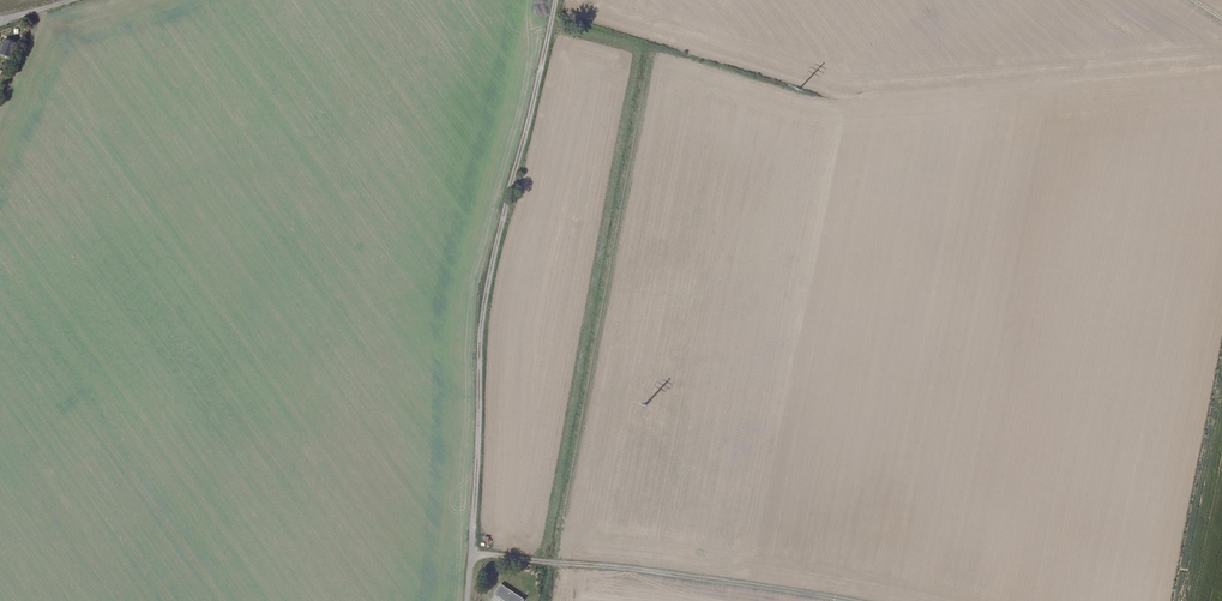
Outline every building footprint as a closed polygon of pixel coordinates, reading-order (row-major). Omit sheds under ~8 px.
[(15,62),(21,48),(9,43),(6,48),(8,49),(4,58),(15,62)] [(500,584),(493,593),(505,600),(523,600),(524,599),(500,584)]
